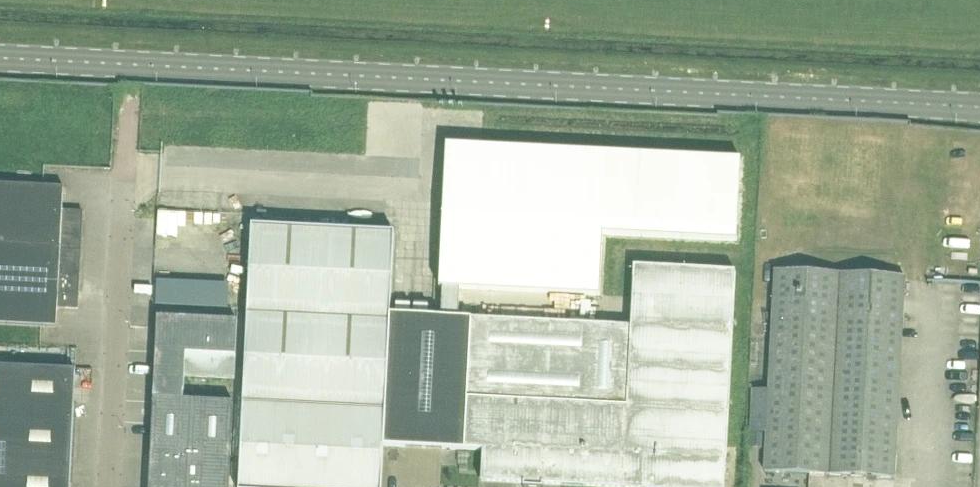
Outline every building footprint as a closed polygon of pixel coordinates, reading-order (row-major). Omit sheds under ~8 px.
[(446,147),(439,289),(442,289),(441,318),(458,319),(459,290),(600,296),(603,236),(737,242),(741,161),(446,147)] [(83,213),(63,212),(64,189),(0,185),(0,326),(57,329),(57,321),(58,309),(78,310),(83,213)] [(168,216),(169,235),(187,234),(186,215),(168,216)] [(197,247),(210,247),(209,218),(196,219),(197,247)] [(544,486),(574,486),(725,486),(736,273),(634,268),(631,328),(458,319),(441,318),(390,316),(394,234),(252,227),(243,409),(242,434),(239,486),(382,486),(384,448),(485,453),(483,483),(524,485),(524,486),(544,486)] [(159,268),(158,291),(168,291),(169,269),(159,268)] [(775,272),(769,390),(752,389),(750,448),(766,449),(765,474),(895,480),(905,278),(775,272)] [(234,408),(234,404),(184,402),(185,377),(235,380),(238,323),(158,319),(150,486),(230,486),(233,434),(234,408)] [(0,368),(0,486),(70,486),(70,484),(76,371),(0,368)]
